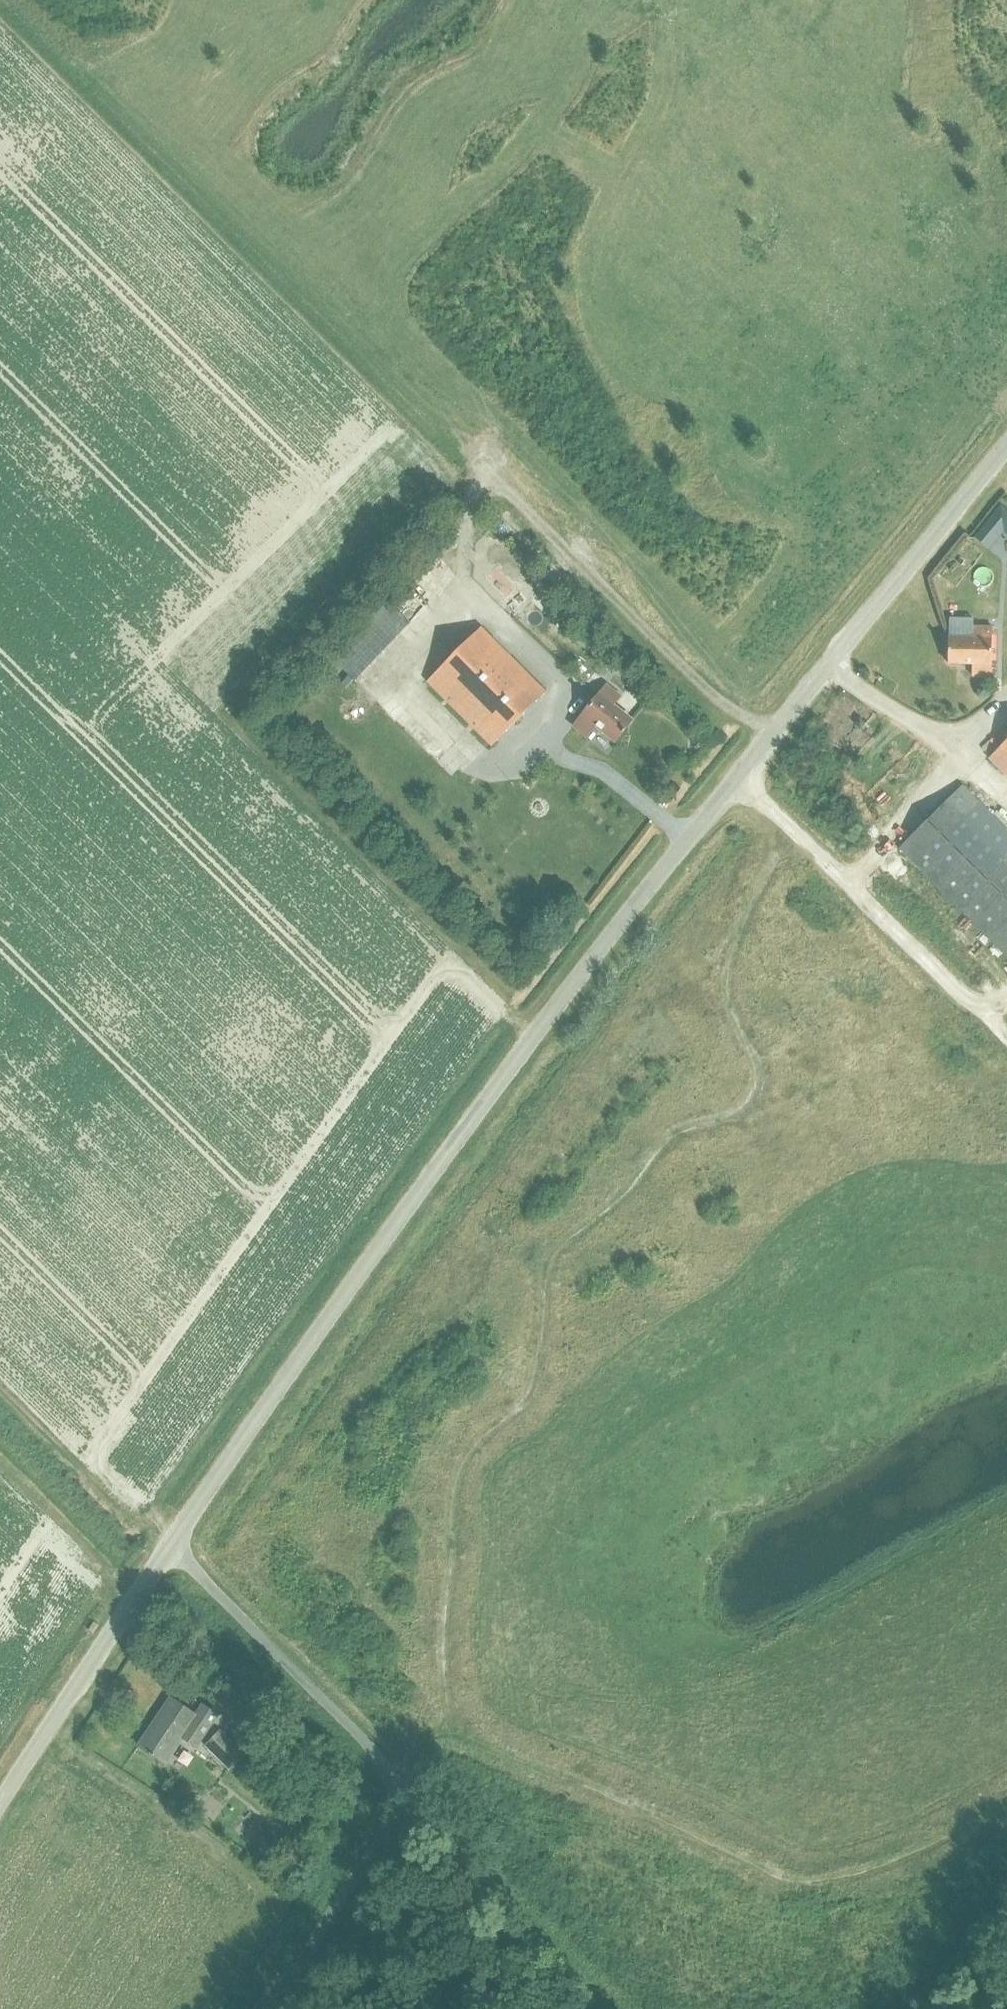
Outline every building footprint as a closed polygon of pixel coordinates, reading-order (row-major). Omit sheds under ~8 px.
[(995,542),(1006,528),(1006,508),(1005,506),(983,532),(995,542)] [(537,574),(508,594),(517,607),(546,587),(537,574)] [(390,597),(335,657),(357,677),(412,617),(390,597)] [(971,677),(991,678),(995,626),(975,625),(974,636),(948,634),(946,663),(972,665),(971,677)] [(429,682),(495,744),(547,689),(514,658),(481,627),(429,682)] [(598,725),(617,740),(633,720),(615,705),(621,697),(607,686),(576,724),(590,735),(598,725)] [(1006,775),(1006,740),(989,757),(1006,775)] [(1006,955),(1006,829),(962,785),(899,848),(1006,955)] [(203,1703),(196,1713),(170,1695),(135,1745),(163,1764),(182,1736),(195,1745),(217,1713),(203,1703)] [(209,1747),(230,1769),(242,1758),(222,1735),(209,1747)]
